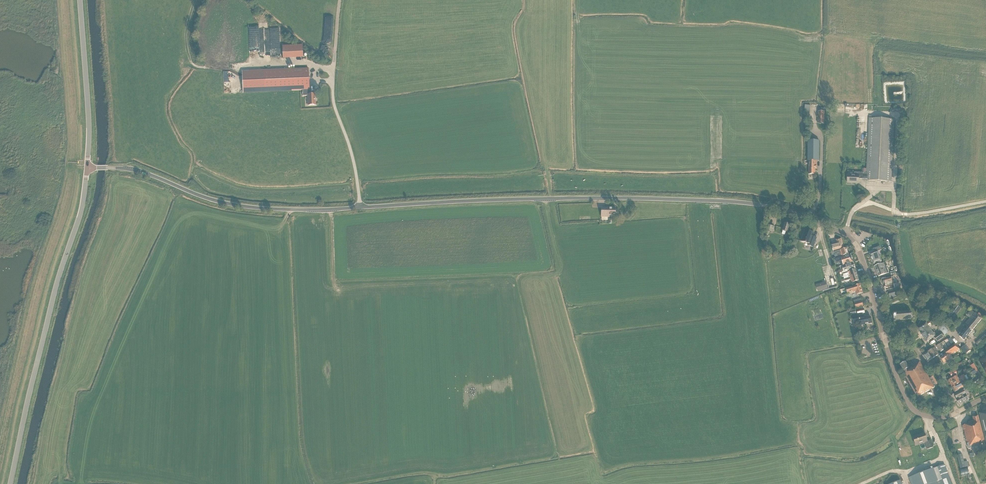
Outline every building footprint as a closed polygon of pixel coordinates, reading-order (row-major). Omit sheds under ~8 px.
[(265,26),(266,47),(271,47),(271,54),(281,54),(280,26),(265,26)] [(303,45),(283,46),(283,58),(303,57),(303,45)] [(316,94),(309,95),(309,90),(308,68),(243,71),(243,93),(303,90),(303,96),(308,96),(308,105),(316,105),(315,98),(316,98),(316,94)] [(869,118),(866,173),(855,172),(854,175),(848,175),(847,183),(859,183),(859,179),(866,179),(866,180),(891,181),(894,119),(869,118)] [(808,140),(808,160),(809,160),(809,174),(815,175),(815,169),(817,169),(817,165),(815,165),(815,161),(819,161),(819,141),(808,140)] [(601,217),(610,217),(610,216),(615,216),(615,208),(601,208),(601,217)] [(782,234),(785,235),(786,232),(788,232),(791,225),(784,223),(782,231),(783,231),(782,234)] [(766,234),(769,234),(769,232),(773,232),(774,226),(767,225),(766,234)] [(813,248),(817,238),(813,237),(814,233),(805,230),(801,241),(808,244),(808,245),(813,248)] [(833,250),(835,250),(844,248),(841,238),(836,240),(837,243),(832,245),(833,250)] [(874,249),(875,252),(870,254),(874,264),(882,261),(878,251),(882,250),(880,246),(874,249)] [(839,251),(840,255),(839,256),(839,254),(834,256),(835,258),(841,257),(841,256),(848,254),(847,248),(839,251)] [(851,255),(841,258),(843,265),(853,262),(851,255)] [(880,265),(880,264),(875,267),(879,277),(884,275),(884,274),(889,273),(886,266),(887,266),(886,262),(880,265)] [(838,271),(836,272),(837,274),(841,273),(842,274),(847,272),(847,271),(855,268),(853,263),(843,267),(844,269),(838,271)] [(848,272),(849,274),(843,276),(844,279),(857,275),(855,269),(848,272)] [(893,282),(894,281),(895,280),(894,278),(893,277),(892,277),(885,278),(885,277),(881,278),(882,279),(881,279),(883,285),(884,285),(886,290),(895,288),(893,282)] [(826,282),(815,285),(817,291),(828,288),(826,282)] [(846,288),(848,294),(856,291),(857,294),(863,293),(860,284),(846,288)] [(890,298),(900,295),(898,289),(888,291),(890,298)] [(853,301),(856,308),(863,306),(861,298),(853,301)] [(956,305),(949,314),(953,317),(955,315),(956,315),(961,309),(960,308),(956,305)] [(977,315),(971,310),(968,314),(971,317),(964,325),(967,327),(959,336),(964,340),(983,317),(979,313),(977,315)] [(910,311),(894,313),(894,315),(894,317),(894,318),(894,321),(910,319),(913,317),(912,313),(910,311)] [(854,324),(858,323),(861,322),(861,325),(872,323),(871,317),(865,318),(864,315),(852,317),(854,324)] [(933,333),(926,323),(918,329),(926,342),(936,335),(934,332),(933,333)] [(949,332),(943,324),(938,328),(944,336),(949,332)] [(934,337),(937,342),(943,337),(940,333),(934,337)] [(949,346),(954,343),(951,338),(946,341),(949,346)] [(944,351),(946,354),(940,358),(944,363),(949,359),(948,356),(954,352),(955,353),(960,350),(959,349),(955,344),(951,346),(944,351)] [(965,345),(961,349),(966,354),(970,350),(971,349),(969,347),(968,348),(965,345)] [(937,351),(935,347),(928,352),(932,359),(937,356),(937,355),(939,354),(937,351)] [(932,359),(928,352),(923,356),(927,362),(932,359)] [(955,368),(962,364),(963,366),(967,363),(965,360),(954,366),(955,368)] [(903,375),(916,397),(934,387),(935,387),(936,389),(940,387),(935,378),(931,380),(931,381),(920,362),(917,363),(912,366),(909,368),(905,361),(900,364),(904,370),(902,371),(904,375),(903,375)] [(961,382),(962,382),(966,380),(967,380),(964,375),(959,377),(960,378),(959,379),(957,376),(948,380),(952,388),(961,383),(961,382)] [(973,385),(978,382),(982,386),(984,384),(978,378),(971,383),(973,385)] [(962,382),(961,383),(952,388),(955,392),(959,390),(959,389),(965,386),(964,386),(967,384),(967,382),(966,380),(962,382)] [(967,394),(964,389),(961,391),(955,395),(957,399),(960,405),(970,400),(967,394)] [(978,415),(973,417),(974,420),(968,422),(968,424),(962,425),(963,429),(964,429),(968,448),(979,446),(981,453),(985,451),(985,450),(985,446),(985,445),(978,415)] [(927,441),(924,433),(913,437),(916,445),(925,442),(927,449),(933,447),(931,440),(927,441)] [(964,461),(962,454),(957,456),(960,468),(969,466),(967,460),(964,461)] [(945,464),(910,477),(912,483),(952,483),(945,464)] [(966,467),(959,469),(961,476),(967,475),(968,474),(966,467)]
